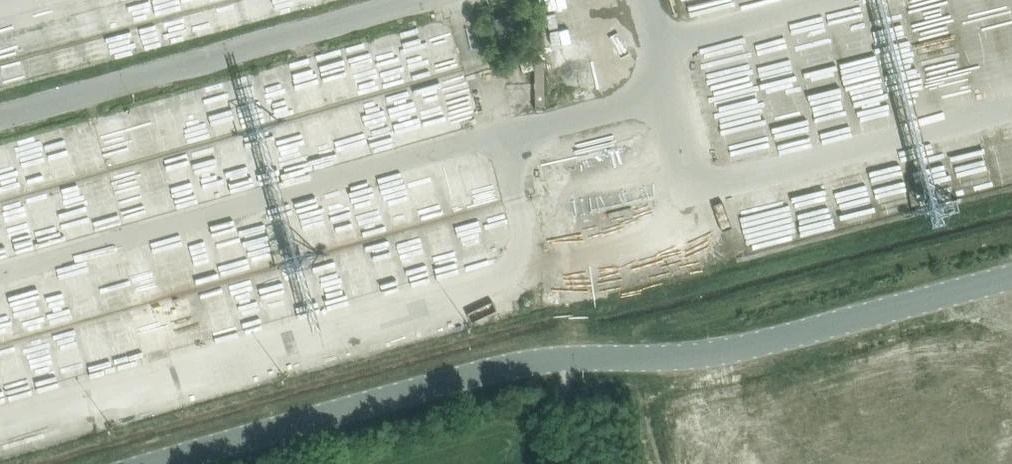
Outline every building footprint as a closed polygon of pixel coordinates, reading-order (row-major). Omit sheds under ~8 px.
[(501,40),(517,36),(511,14),(495,19),(501,40)] [(726,139),(768,129),(756,75),(714,84),(726,139)]
